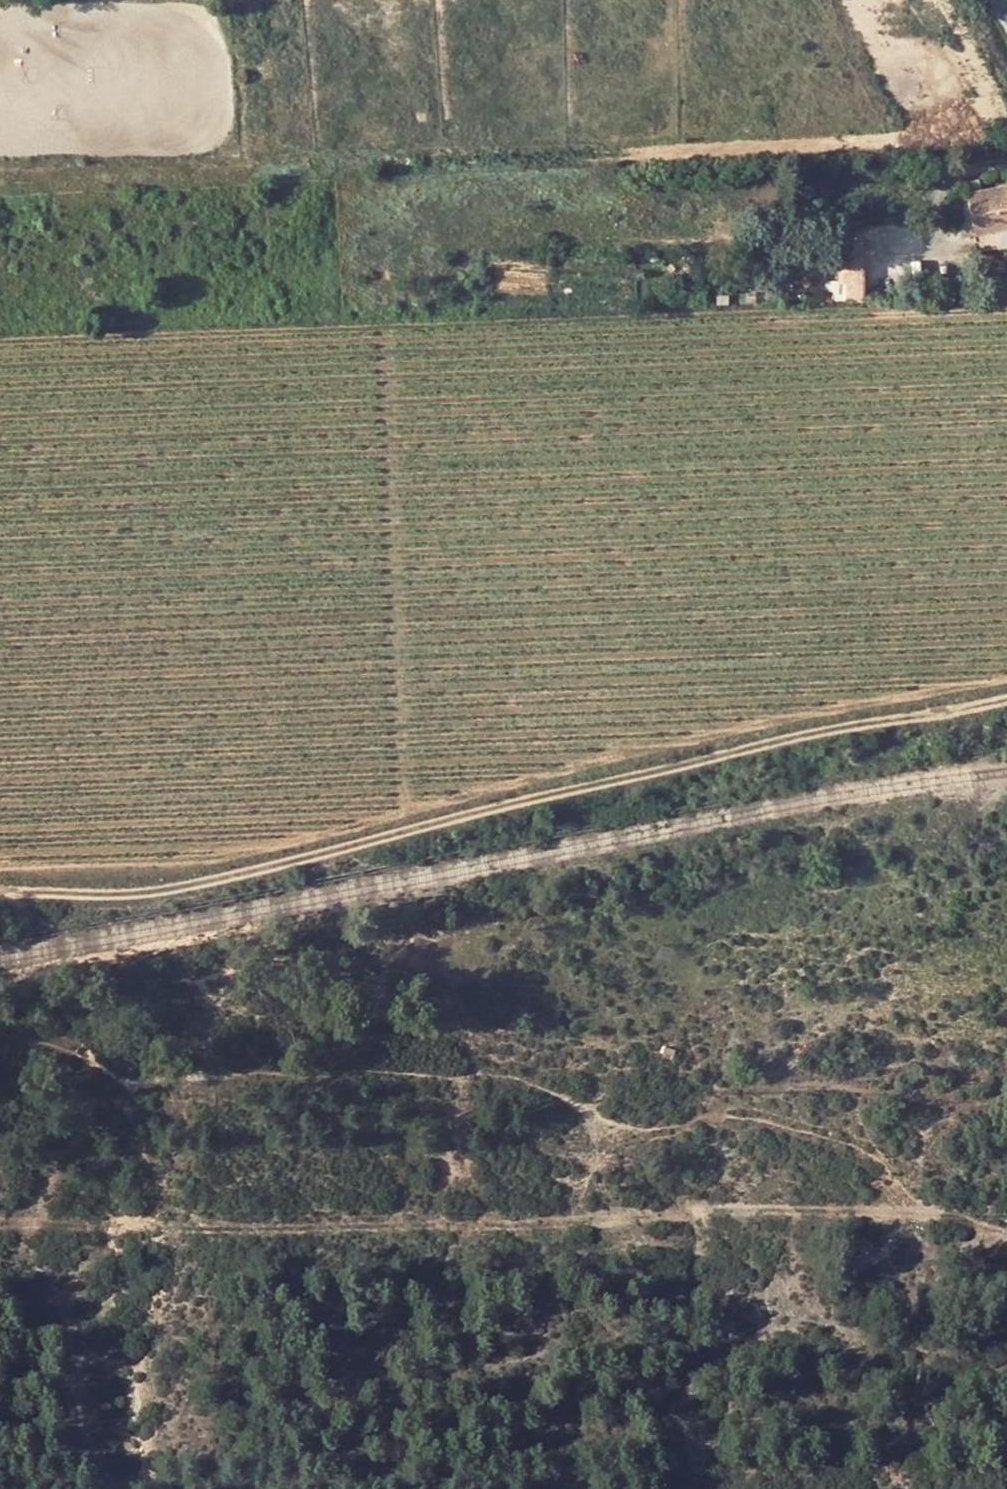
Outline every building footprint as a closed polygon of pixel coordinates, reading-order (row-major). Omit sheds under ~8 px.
[(968,193),(976,231),(1006,225),(1006,185),(968,193)] [(964,216),(964,233),(976,231),(968,193),(950,196),(954,217),(964,216)] [(964,233),(964,216),(954,217),(954,218),(957,235),(964,233)] [(847,294),(845,243),(834,243),(837,294),(847,294)] [(845,243),(847,294),(862,293),(860,243),(845,243)]
